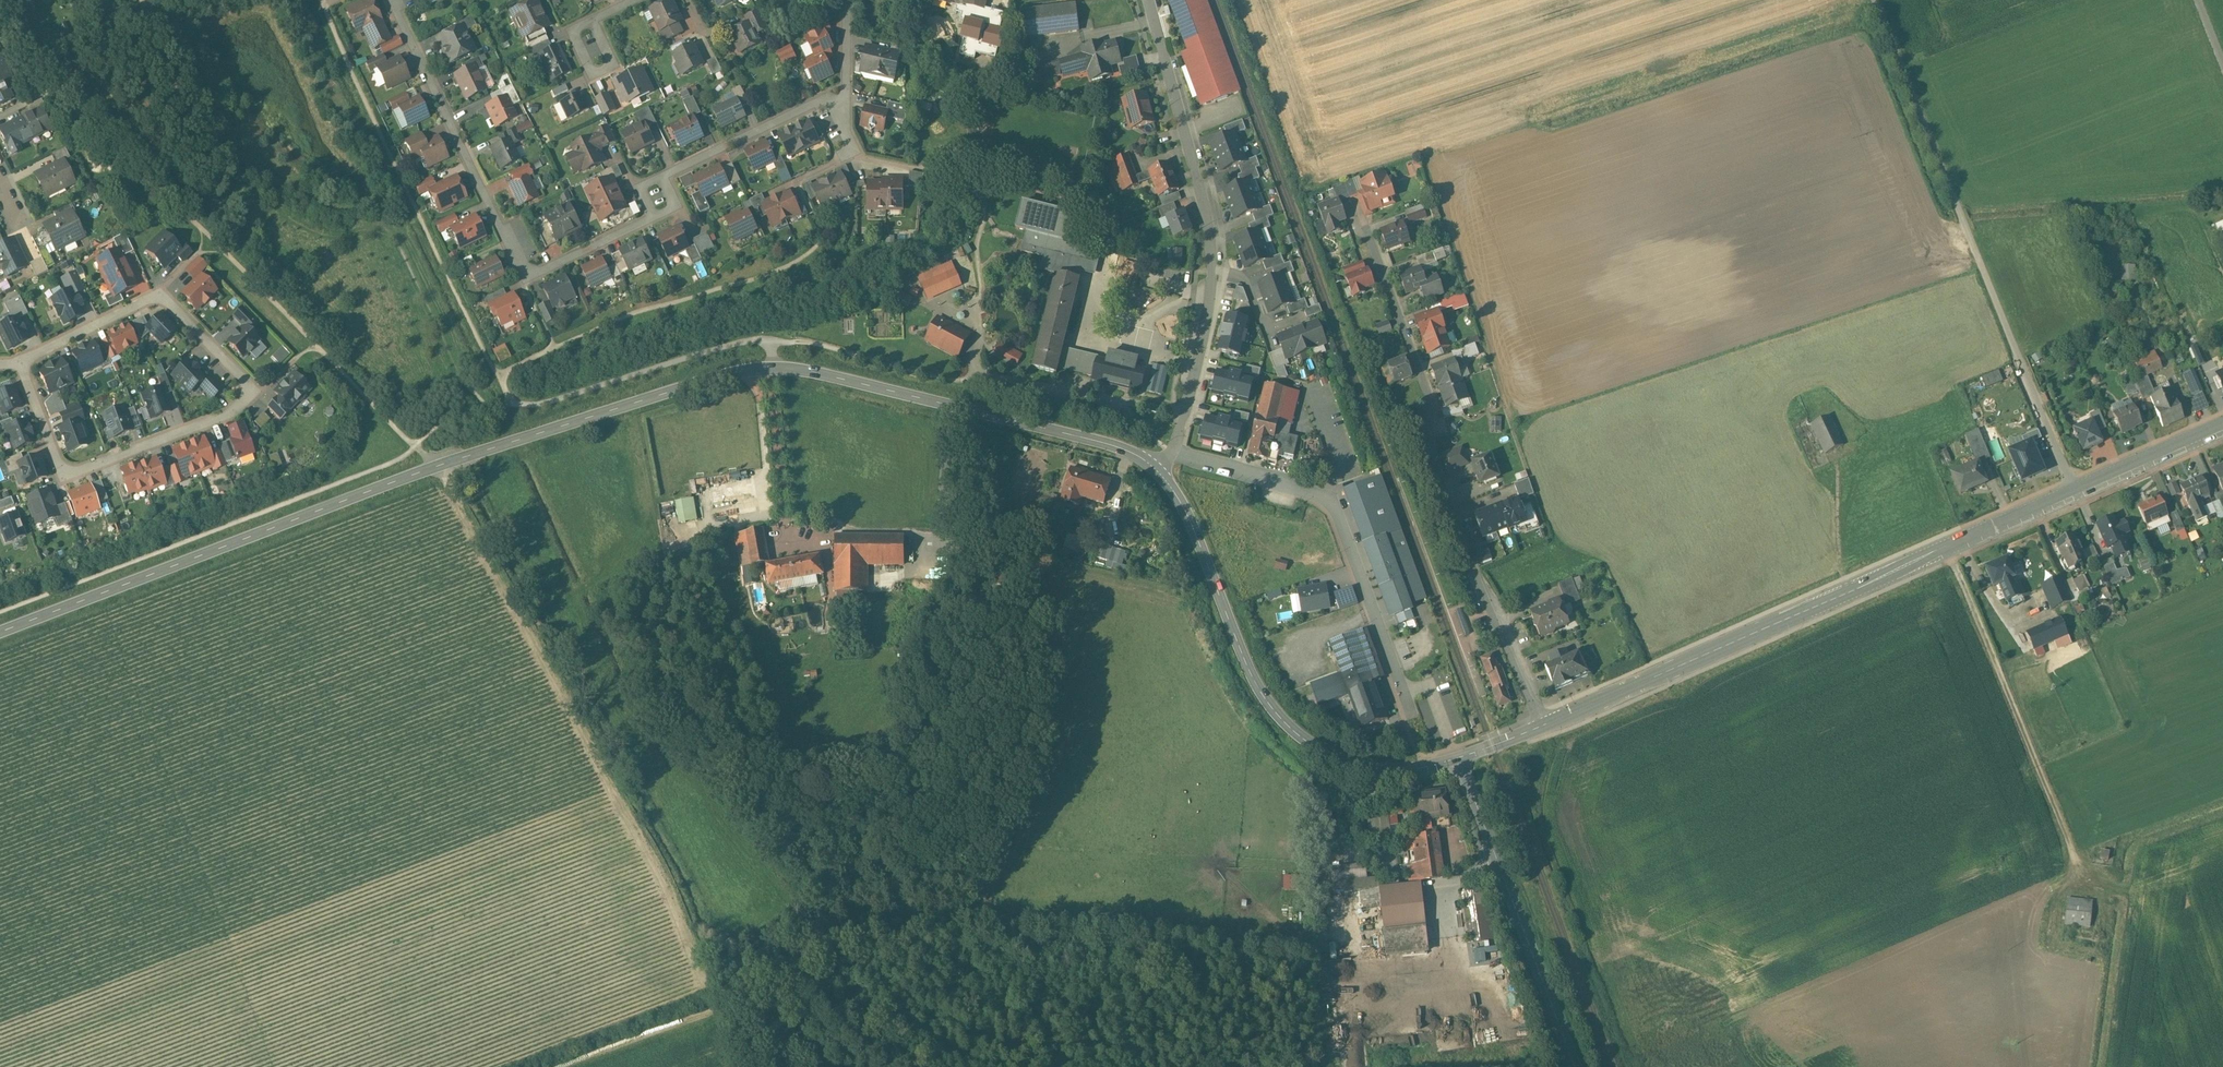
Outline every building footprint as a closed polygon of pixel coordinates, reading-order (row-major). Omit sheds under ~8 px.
[(718,8),(735,0),(714,0),(718,8)] [(931,0),(966,9),(966,5),(983,9),(986,0),(931,0)] [(1206,0),(1169,0),(1188,53),(1182,55),(1198,99),(1208,104),(1214,101),(1214,102),(1227,98),(1227,97),(1240,92),(1206,0)] [(371,1),(347,12),(356,32),(363,29),(373,50),(389,42),(379,21),(380,20),(371,1)] [(535,1),(514,11),(521,26),(517,28),(522,40),(524,39),(542,30),(548,27),(535,1)] [(670,1),(651,10),(651,11),(653,10),(657,18),(656,20),(661,31),(661,32),(678,24),(681,22),(678,15),(678,13),(677,10),(675,10),(670,1)] [(1074,6),(1023,13),(1026,38),(1077,32),(1074,6)] [(758,11),(745,18),(748,24),(733,31),(737,41),(735,42),(741,54),(761,44),(756,35),(767,30),(758,11)] [(470,16),(455,24),(457,30),(462,28),(464,32),(476,26),(470,16)] [(826,22),(809,30),(812,36),(823,31),(824,34),(830,31),(826,22)] [(678,24),(661,32),(661,31),(660,32),(665,42),(682,33),(678,24)] [(457,30),(437,40),(445,58),(447,57),(450,63),(474,51),(464,32),(462,28),(457,30)] [(542,30),(524,39),(530,50),(547,41),(542,30)] [(812,36),(806,39),(814,55),(815,57),(829,50),(831,49),(824,34),(823,31),(812,36)] [(1102,43),(1082,49),(1084,55),(1088,70),(1092,83),(1102,80),(1102,77),(1111,74),(1109,67),(1120,64),(1114,42),(1103,46),(1102,43)] [(692,45),(673,55),(683,75),(703,66),(692,45)] [(905,49),(891,45),(889,54),(899,55),(899,57),(905,58),(905,49)] [(557,46),(539,55),(551,81),(570,72),(557,46)] [(790,47),(783,50),(784,51),(777,54),(783,65),(795,59),(790,47)] [(926,47),(919,49),(918,56),(923,60),(930,58),(931,51),(926,47)] [(889,54),(866,49),(864,56),(861,71),(894,78),(895,72),(899,72),(899,62),(898,61),(899,57),(899,55),(889,54)] [(829,50),(815,57),(814,55),(806,59),(809,64),(823,57),(825,61),(831,58),(832,56),(829,50)] [(864,56),(854,53),(854,74),(860,75),(861,71),(864,56)] [(1084,55),(1060,62),(1062,70),(1064,77),(1088,70),(1084,55)] [(478,57),(461,65),(464,71),(474,67),(476,72),(484,68),(478,57)] [(809,64),(806,66),(814,84),(832,75),(825,61),(823,57),(809,64)] [(716,59),(706,63),(713,77),(722,72),(716,59)] [(373,72),(385,94),(409,82),(398,60),(373,72)] [(1060,62),(1038,68),(1041,80),(1060,75),(1059,71),(1062,70),(1060,62)] [(967,68),(956,65),(954,71),(966,74),(967,68)] [(0,71),(0,75),(2,78),(0,78),(2,83),(12,78),(6,67),(0,71)] [(464,71),(454,76),(466,100),(485,90),(476,72),(474,67),(464,71)] [(641,69),(628,76),(627,75),(613,81),(615,85),(620,83),(625,91),(626,91),(630,99),(637,96),(638,99),(652,92),(641,69)] [(11,100),(2,83),(0,78),(0,105),(11,100)] [(625,91),(620,83),(615,85),(613,81),(612,82),(622,103),(627,101),(630,99),(626,91),(625,91)] [(565,84),(551,90),(554,97),(568,91),(565,84)] [(503,99),(486,107),(496,127),(514,118),(511,111),(512,106),(520,103),(511,85),(499,91),(503,99)] [(740,87),(731,91),(736,100),(740,109),(749,105),(740,87)] [(1058,92),(1054,91),(1051,93),(1050,96),(1052,100),(1056,101),(1059,99),(1060,95),(1058,92)] [(608,93),(595,99),(603,117),(616,111),(608,93)] [(404,94),(388,101),(393,111),(399,109),(398,108),(408,103),(404,94)] [(580,94),(559,104),(567,120),(588,110),(580,94)] [(1146,94),(1122,101),(1127,118),(1132,121),(1134,128),(1153,123),(1146,94)] [(408,103),(398,108),(399,109),(408,127),(427,118),(418,98),(408,103)] [(693,98),(683,102),(689,116),(699,111),(693,98)] [(41,100),(26,107),(30,115),(40,110),(45,108),(41,100)] [(736,100),(714,111),(722,128),(744,117),(740,109),(736,100)] [(905,107),(888,103),(886,112),(887,112),(886,118),(905,122),(905,107)] [(886,112),(865,107),(861,127),(869,128),(871,132),(875,130),(883,132),(886,118),(887,112),(886,112)] [(648,108),(635,114),(640,125),(644,123),(646,128),(656,123),(648,108)] [(40,110),(30,115),(22,119),(32,139),(50,130),(40,110)] [(693,118),(671,128),(676,138),(675,141),(677,145),(680,146),(681,148),(702,137),(693,118)] [(0,130),(0,132),(9,150),(32,139),(22,119),(0,130)] [(1242,121),(1223,128),(1227,137),(1235,134),(1245,130),(1242,121)] [(640,125),(622,134),(627,143),(626,146),(628,151),(631,152),(632,154),(653,143),(646,128),(644,123),(640,125)] [(808,123),(802,126),(802,125),(796,127),(797,128),(794,130),(803,149),(811,146),(811,143),(817,140),(810,127),(808,123)] [(817,124),(810,127),(817,140),(823,137),(817,124)] [(608,127),(595,133),(596,136),(602,148),(602,149),(615,142),(608,127)] [(513,128),(498,136),(502,144),(509,140),(511,146),(519,142),(513,128)] [(791,130),(785,133),(785,134),(779,137),(781,141),(788,154),(793,151),(796,153),(803,149),(794,130),(791,131),(791,130)] [(1227,137),(1210,143),(1215,157),(1240,148),(1235,134),(1227,137)] [(420,135),(405,142),(411,156),(420,152),(418,147),(424,144),(420,135)] [(581,144),(574,147),(576,152),(575,154),(578,160),(570,164),(575,173),(583,170),(584,172),(583,172),(584,172),(590,169),(591,170),(596,168),(596,166),(604,162),(603,162),(598,152),(599,149),(602,148),(596,136),(588,140),(586,137),(580,141),(581,144)] [(436,139),(425,144),(424,144),(418,147),(420,152),(428,167),(446,159),(436,138),(436,139)] [(502,144),(490,149),(493,155),(492,158),(495,159),(500,169),(519,160),(511,146),(509,140),(502,144)] [(781,141),(775,144),(778,152),(781,157),(788,154),(781,141)] [(765,143),(745,152),(755,172),(773,163),(774,162),(771,156),(765,143)] [(65,148),(51,155),(56,165),(63,162),(70,159),(65,148)] [(1240,148),(1215,157),(1220,172),(1238,165),(1246,162),(1245,162),(1240,148)] [(778,152),(771,156),(774,162),(773,163),(778,173),(787,169),(781,157),(778,152)] [(1256,158),(1245,162),(1246,162),(1238,165),(1241,174),(1256,169),(1260,167),(1256,158)] [(56,165),(35,175),(46,197),(73,184),(63,162),(56,165)] [(1168,163),(1148,171),(1158,197),(1179,189),(1168,163)] [(1131,164),(1110,172),(1118,193),(1139,185),(1131,164)] [(732,165),(721,171),(727,184),(729,183),(731,187),(740,182),(732,165)] [(527,166),(509,174),(514,185),(526,178),(531,176),(527,166)] [(719,167),(694,179),(703,198),(704,198),(703,196),(712,192),(714,193),(719,191),(719,188),(727,184),(721,171),(719,167)] [(612,169),(600,175),(604,183),(611,179),(613,181),(617,179),(612,169)] [(1241,174),(1237,176),(1241,185),(1249,182),(1259,178),(1256,169),(1241,174)] [(919,184),(918,173),(908,173),(909,185),(919,184)] [(843,179),(840,174),(840,175),(834,178),(833,177),(826,181),(836,201),(849,195),(850,196),(850,195),(845,184),(843,179)] [(850,175),(843,179),(845,184),(853,180),(850,175)] [(1383,175),(1361,183),(1363,188),(1362,188),(1370,210),(1380,206),(1379,203),(1392,198),(1393,198),(1386,179),(1385,180),(1383,175)] [(435,187),(428,191),(432,198),(431,198),(430,201),(432,207),(435,208),(436,207),(438,211),(441,212),(450,208),(451,205),(465,198),(455,177),(435,187)] [(514,185),(509,187),(509,188),(510,187),(511,189),(510,192),(512,197),(516,198),(519,205),(518,206),(537,197),(536,197),(535,197),(534,194),(535,191),(531,183),(528,183),(526,178),(514,185)] [(431,179),(414,186),(419,196),(428,191),(435,187),(431,179)] [(604,183),(600,184),(598,184),(594,185),(594,187),(592,188),(594,191),(589,194),(589,196),(594,207),(619,194),(616,186),(615,186),(613,181),(611,179),(604,183)] [(901,180),(882,180),(882,183),(879,183),(879,185),(868,185),(868,206),(875,206),(875,210),(886,210),(886,205),(901,206),(901,180)] [(1358,195),(1352,180),(1344,183),(1350,198),(1358,195)] [(826,181),(819,184),(819,185),(813,188),(813,187),(812,188),(814,193),(817,198),(822,209),(823,209),(822,208),(836,201),(826,181)] [(1241,185),(1223,191),(1229,206),(1254,196),(1249,182),(1241,185)] [(778,198),(774,200),(773,199),(765,203),(761,205),(764,210),(772,227),(799,213),(790,194),(787,195),(786,193),(777,197),(778,198)] [(619,194),(594,207),(599,217),(601,218),(606,216),(607,219),(608,219),(611,219),(614,218),(615,216),(619,214),(626,210),(625,208),(623,203),(623,202),(619,194)] [(762,195),(750,201),(756,214),(764,210),(761,205),(765,203),(762,195)] [(1254,196),(1229,206),(1234,220),(1252,213),(1259,210),(1254,196)] [(1392,198),(1379,203),(1380,206),(1381,208),(1394,203),(1392,198)] [(1338,200),(1318,208),(1323,222),(1324,222),(1335,218),(1336,223),(1337,222),(1345,219),(1338,200)] [(1076,216),(1022,202),(1015,229),(1025,232),(1069,243),(1076,216)] [(1174,203),(1158,209),(1161,216),(1164,215),(1166,218),(1168,217),(1174,215),(1173,214),(1177,212),(1174,203)] [(72,204),(53,213),(57,220),(72,213),(75,211),(72,204)] [(555,211),(543,216),(547,224),(555,240),(580,228),(569,206),(556,212),(555,211)] [(626,210),(619,214),(623,222),(635,217),(629,206),(625,208),(626,210)] [(1270,206),(1259,210),(1252,213),(1255,222),(1267,218),(1273,216),(1270,206)] [(1177,212),(1173,214),(1174,215),(1168,217),(1171,225),(1169,226),(1174,239),(1191,232),(1182,210),(1177,212)] [(1423,211),(1406,217),(1409,224),(1426,217),(1423,211)] [(742,215),(738,214),(733,216),(732,220),(727,222),(736,242),(752,234),(753,232),(756,230),(747,212),(742,215)] [(72,213),(57,220),(59,225),(39,235),(42,241),(50,237),(56,251),(84,237),(72,213)] [(457,225),(449,228),(449,229),(459,249),(484,237),(474,216),(457,225)] [(453,217),(436,225),(440,233),(449,229),(449,228),(457,225),(453,217)] [(1255,222),(1248,225),(1252,234),(1260,231),(1260,232),(1270,228),(1267,218),(1255,222)] [(1335,218),(1324,222),(1329,235),(1340,231),(1337,222),(1336,223),(1335,218)] [(2222,234),(2222,219),(2213,224),(2219,236),(2222,234)] [(547,224),(535,230),(545,249),(557,243),(555,240),(547,224)] [(1402,224),(1381,232),(1387,250),(1409,242),(1402,224)] [(679,228),(658,237),(668,258),(678,253),(679,254),(685,251),(689,249),(679,228)] [(1252,234),(1234,241),(1240,255),(1265,245),(1260,232),(1260,231),(1252,234)] [(1099,256),(1068,248),(1069,243),(1025,232),(1021,252),(1043,258),(1081,267),(1096,270),(1099,256)] [(133,252),(124,234),(113,240),(118,251),(122,257),(133,252)] [(39,235),(31,239),(38,251),(45,247),(42,241),(39,235)] [(165,235),(159,242),(156,239),(147,248),(156,257),(154,259),(163,269),(176,257),(181,252),(181,251),(165,235)] [(0,246),(0,279),(27,266),(14,240),(0,246)] [(641,241),(620,251),(620,252),(629,271),(651,260),(641,241)] [(1265,245),(1240,255),(1245,269),(1262,263),(1270,259),(1265,245)] [(695,246),(689,249),(685,251),(692,264),(701,260),(695,246)] [(185,247),(181,251),(181,252),(176,257),(182,262),(191,253),(185,247)] [(1182,262),(1182,248),(1167,247),(1167,261),(1182,262)] [(1436,259),(1445,256),(1442,247),(1434,250),(1436,259)] [(118,251),(101,259),(106,268),(100,271),(111,294),(113,298),(119,295),(136,286),(130,274),(131,273),(128,267),(126,267),(122,257),(118,251)] [(620,252),(611,256),(615,264),(620,275),(629,271),(620,252)] [(1433,252),(1416,258),(1419,269),(1420,269),(1419,266),(1435,260),(1436,263),(1433,252)] [(1280,255),(1270,259),(1262,263),(1266,272),(1272,269),(1284,265),(1280,255)] [(41,258),(29,264),(36,278),(48,272),(41,258)] [(494,258),(468,270),(471,275),(470,276),(469,278),(471,282),(473,283),(474,282),(477,289),(503,276),(494,258)] [(1040,270),(1056,275),(1078,280),(1081,267),(1043,258),(1040,270)] [(198,259),(186,271),(194,279),(205,267),(198,259)] [(602,260),(582,269),(591,288),(611,278),(606,269),(602,260)] [(1284,265),(1272,269),(1275,279),(1283,275),(1284,276),(1294,272),(1290,262),(1284,265)] [(1362,262),(1343,269),(1346,277),(1364,270),(1362,262)] [(951,263),(918,278),(920,284),(945,273),(954,269),(951,263)] [(620,275),(615,264),(606,269),(611,278),(615,286),(623,282),(620,275)] [(954,269),(945,273),(950,283),(958,279),(954,269)] [(1346,277),(1345,277),(1350,288),(1352,287),(1356,296),(1365,293),(1364,289),(1374,285),(1368,269),(1364,270),(1346,277)] [(1436,277),(1424,281),(1420,269),(1419,269),(1400,276),(1399,276),(1406,294),(1420,289),(1425,301),(1443,295),(1436,277)] [(60,278),(67,294),(69,297),(73,295),(82,290),(73,272),(60,278)] [(945,273),(920,284),(925,294),(950,283),(945,273)] [(1078,280),(1056,275),(1040,341),(1062,347),(1078,280)] [(1275,279),(1258,285),(1264,299),(1289,290),(1284,276),(1283,275),(1275,279)] [(200,276),(182,294),(189,302),(188,303),(195,310),(202,303),(204,305),(210,298),(209,297),(215,291),(200,276)] [(565,277),(542,288),(552,307),(557,305),(560,307),(563,305),(565,302),(564,301),(574,297),(565,277)] [(1237,287),(1234,300),(1249,303),(1243,289),(1237,287)] [(1289,290),(1264,299),(1269,313),(1286,307),(1294,304),(1294,303),(1289,290)] [(502,291),(492,295),(496,303),(506,298),(502,291)] [(911,299),(899,292),(895,300),(907,306),(911,299)] [(67,294),(54,301),(66,324),(83,316),(73,295),(69,297),(67,294)] [(113,298),(111,294),(103,297),(109,308),(122,301),(119,295),(113,298)] [(492,295),(485,299),(489,306),(496,303),(492,295)] [(510,301),(508,297),(506,298),(496,303),(489,306),(488,307),(493,317),(495,316),(500,326),(512,321),(514,323),(523,319),(516,303),(510,301)] [(1456,297),(1439,303),(1442,310),(1452,307),(1453,310),(1460,308),(1456,297)] [(20,298),(4,305),(13,322),(18,319),(28,314),(20,298)] [(1304,299),(1294,303),(1294,304),(1286,307),(1290,316),(1304,311),(1308,309),(1304,299)] [(546,303),(538,307),(546,323),(554,319),(546,303)] [(1308,309),(1304,311),(1307,319),(1322,313),(1319,305),(1308,309)] [(256,322),(242,308),(233,317),(243,328),(244,326),(248,330),(256,322)] [(1437,311),(1415,319),(1428,354),(1450,346),(1449,345),(1446,335),(1437,311)] [(175,330),(160,314),(157,317),(157,319),(155,321),(153,321),(147,328),(146,328),(150,332),(161,344),(175,330)] [(1227,315),(1224,327),(1223,327),(1220,339),(1221,339),(1218,351),(1241,357),(1250,321),(1227,315)] [(969,335),(938,318),(925,341),(957,358),(969,335)] [(0,328),(0,334),(8,350),(28,340),(18,319),(13,322),(0,328)] [(1379,334),(1391,330),(1387,319),(1375,324),(1379,334)] [(1316,322),(1277,337),(1282,350),(1286,360),(1287,359),(1325,344),(1316,322)] [(143,325),(137,331),(142,340),(150,332),(146,328),(147,328),(143,324),(142,325),(143,325)] [(126,325),(107,335),(109,339),(117,354),(136,345),(126,325)] [(248,330),(244,326),(243,328),(238,332),(238,331),(232,336),(233,337),(228,342),(242,357),(248,352),(250,354),(255,349),(253,347),(258,341),(248,330)] [(1453,332),(1446,335),(1449,345),(1456,342),(1453,332)] [(109,339),(101,343),(102,346),(109,360),(118,355),(117,354),(109,339)] [(1145,371),(1136,368),(1139,359),(1109,352),(1107,361),(1097,359),(1098,358),(1061,349),(1062,347),(1040,341),(1033,368),(1032,368),(1032,369),(1056,374),(1055,373),(1057,367),(1093,377),(1092,380),(1140,392),(1145,371)] [(92,343),(85,347),(85,346),(79,349),(79,350),(72,353),(82,373),(101,364),(102,363),(95,349),(92,343)] [(1474,344),(1464,348),(1468,359),(1478,355),(1474,344)] [(109,360),(102,346),(95,349),(102,363),(101,364),(103,367),(111,363),(109,360)] [(2201,349),(2192,353),(2199,366),(2207,363),(2201,349)] [(1282,350),(1269,355),(1275,370),(1289,365),(1287,359),(1286,360),(1282,350)] [(2154,352),(2134,361),(2141,378),(2161,369),(2154,352)] [(1454,360),(1432,368),(1431,368),(1438,387),(1439,386),(1451,382),(1451,383),(1460,380),(1461,379),(1458,372),(1465,369),(1461,358),(1454,360)] [(60,359),(49,364),(50,366),(38,372),(49,394),(50,394),(58,390),(60,392),(67,389),(66,386),(72,383),(60,359)] [(1405,360),(1378,371),(1384,387),(1395,383),(1395,384),(1411,378),(1405,360)] [(187,361),(172,376),(189,393),(199,384),(204,379),(204,378),(197,371),(198,370),(193,365),(192,366),(187,361)] [(1162,368),(1154,366),(1147,392),(1155,394),(1162,368)] [(1261,369),(1247,366),(1245,374),(1259,378),(1261,369)] [(2193,370),(2183,375),(2192,396),(2193,396),(2202,392),(2203,392),(2193,370)] [(1254,379),(1242,376),(1242,375),(1230,373),(1230,374),(1217,371),(1212,394),(1248,403),(1254,379)] [(2214,375),(2216,379),(2213,380),(2218,391),(2221,389),(2222,394),(2222,372),(2214,375)] [(309,390),(294,374),(274,392),(278,397),(290,408),(291,408),(297,402),(297,401),(299,402),(302,398),(302,397),(303,397),(303,396),(309,390)] [(156,379),(160,389),(163,398),(171,395),(165,376),(156,379)] [(204,379),(199,384),(202,387),(207,382),(204,379)] [(221,390),(210,379),(202,387),(201,387),(212,398),(221,390)] [(2135,392),(2129,379),(2121,383),(2127,396),(2135,392)] [(2152,393),(2146,379),(2134,384),(2141,398),(2152,393)] [(1460,380),(1451,383),(1451,382),(1439,386),(1446,407),(1452,405),(1459,402),(1467,399),(1460,380)] [(1284,390),(1265,385),(1258,418),(1276,422),(1284,390)] [(2,415),(21,408),(14,389),(0,394),(0,408),(2,415)] [(160,389),(143,395),(153,420),(169,415),(163,398),(160,389)] [(2175,401),(2170,389),(2150,398),(2155,410),(2162,427),(2183,418),(2175,401)] [(58,390),(50,394),(52,396),(44,404),(49,418),(59,414),(66,412),(59,393),(60,392),(58,390)] [(2195,400),(2190,402),(2196,414),(2209,408),(2202,392),(2193,396),(2195,400)] [(290,408),(278,397),(267,408),(279,420),(291,409),(291,408),(290,408)] [(1459,402),(1452,405),(1441,409),(1444,418),(1463,414),(1459,402)] [(66,412),(59,414),(65,427),(78,422),(83,420),(78,407),(66,412)] [(2132,407),(2113,416),(2121,435),(2134,429),(2134,428),(2141,425),(2132,407)] [(123,408),(102,416),(107,429),(105,430),(109,439),(111,438),(111,439),(132,431),(132,430),(125,411),(123,408)] [(133,408),(125,411),(132,430),(140,427),(133,408)] [(2093,421),(2098,432),(2107,429),(2099,411),(2090,415),(2092,421),(2093,421)] [(1250,415),(1236,412),(1234,420),(1248,423),(1250,415)] [(1243,425),(1231,422),(1231,421),(1219,418),(1219,419),(1206,416),(1201,440),(1237,449),(1243,425)] [(1500,430),(1500,416),(1491,416),(1491,430),(1500,430)] [(1843,446),(1829,416),(1811,425),(1825,454),(1843,446)] [(1258,418),(1257,418),(1253,433),(1254,434),(1248,456),(1267,461),(1271,445),(1273,439),(1274,439),(1275,433),(1278,423),(1276,422),(1258,418)] [(0,423),(0,424),(2,430),(6,428),(13,425),(11,419),(0,423)] [(13,425),(6,428),(11,442),(11,443),(13,448),(14,449),(14,450),(33,443),(30,436),(31,435),(28,428),(27,428),(25,421),(13,425)] [(2093,421),(2092,421),(2073,429),(2083,452),(2103,443),(2098,432),(2093,421)] [(65,427),(59,429),(68,453),(87,446),(78,422),(65,427)] [(253,453),(242,424),(229,429),(233,440),(231,441),(238,459),(253,453)] [(2022,438),(2025,445),(2031,442),(2032,443),(2041,439),(2038,431),(2022,438)] [(1979,432),(1966,438),(1978,465),(1991,459),(1979,432)] [(1298,439),(1275,433),(1274,439),(1273,439),(1271,445),(1280,447),(1278,456),(1293,460),(1298,439)] [(202,440),(192,444),(191,443),(188,445),(198,472),(212,467),(213,466),(208,456),(202,440)] [(231,441),(218,445),(220,451),(225,464),(238,459),(231,441)] [(2025,445),(2008,452),(2022,482),(2044,472),(2032,443),(2031,442),(2025,445)] [(188,445),(184,446),(174,451),(180,466),(184,477),(185,477),(198,472),(188,445)] [(1280,447),(1271,445),(1267,461),(1276,463),(1278,456),(1280,447)] [(1463,447),(1440,455),(1447,474),(1470,465),(1463,447)] [(220,451),(208,456),(213,466),(212,467),(213,470),(225,465),(225,464),(220,451)] [(20,455),(3,461),(8,474),(20,470),(18,464),(23,462),(20,455)] [(1490,455),(1472,462),(1480,485),(1499,478),(1490,455)] [(23,462),(18,464),(20,470),(26,485),(46,477),(40,461),(41,460),(39,456),(23,462)] [(138,465),(137,466),(146,489),(149,497),(147,491),(164,484),(165,484),(159,470),(155,459),(138,465)] [(137,464),(121,470),(125,481),(123,481),(124,482),(128,494),(129,493),(135,491),(136,493),(146,489),(137,466),(138,465),(137,464)] [(1979,465),(1951,478),(1961,500),(1989,487),(1979,465)] [(180,466),(169,471),(174,485),(186,480),(185,477),(184,477),(180,466)] [(169,471),(167,467),(159,470),(165,484),(164,484),(166,489),(174,485),(169,471)] [(2213,471),(2222,492),(2222,493),(2222,467),(2213,471)] [(1111,481),(1070,469),(1061,501),(1079,506),(1082,496),(1104,503),(1111,481)] [(1428,600),(1382,476),(1345,489),(1381,587),(1385,586),(1399,626),(1415,620),(1411,611),(1414,610),(1412,605),(1428,600)] [(2201,478),(2180,487),(2187,504),(2188,504),(2196,523),(2206,518),(2198,500),(2208,495),(2201,478)] [(1528,479),(1514,485),(1520,500),(1533,495),(1528,479)] [(128,494),(124,482),(116,485),(123,504),(131,500),(129,493),(128,494)] [(99,483),(90,487),(97,504),(106,501),(99,483)] [(90,485),(69,493),(78,519),(99,511),(97,504),(90,487),(90,485)] [(48,491),(27,499),(30,506),(28,507),(32,518),(34,517),(37,525),(54,518),(58,517),(54,508),(54,506),(53,506),(51,498),(51,497),(50,497),(48,491)] [(693,499),(675,503),(680,526),(698,522),(693,499)] [(2159,499),(2138,508),(2146,526),(2150,524),(2153,531),(2169,524),(2159,499)] [(0,504),(0,512),(14,507),(11,500),(0,504)] [(1517,501),(1501,507),(1501,506),(1475,516),(1478,526),(1479,528),(1479,529),(1483,538),(1509,529),(1509,530),(1526,523),(1517,501)] [(2211,504),(2216,516),(2217,516),(2219,520),(2222,519),(2222,513),(2218,501),(2211,504)] [(71,522),(64,504),(54,508),(58,517),(54,518),(57,527),(71,522)] [(2176,512),(2169,515),(2177,533),(2184,530),(2176,512)] [(0,520),(0,525),(7,545),(25,539),(17,514),(0,520)] [(2128,552),(2113,518),(2097,526),(2104,543),(2108,541),(2116,558),(2128,552)] [(762,530),(745,533),(751,567),(769,564),(762,530)] [(2074,535),(2056,544),(2063,559),(2060,561),(2064,571),(2066,572),(2075,568),(2075,566),(2080,564),(2081,562),(2077,553),(2081,552),(2074,535)] [(904,536),(836,537),(836,592),(866,592),(866,566),(904,565),(904,536)] [(1485,541),(1473,545),(1480,564),(1492,560),(1485,541)] [(1125,552),(1094,544),(1091,555),(1097,556),(1097,559),(1107,562),(1106,567),(1112,569),(1113,563),(1121,565),(1125,552)] [(820,557),(765,567),(769,586),(823,576),(820,557)] [(1277,560),(1274,569),(1286,573),(1288,563),(1277,560)] [(2006,560),(1985,569),(1993,587),(1998,585),(2006,603),(2021,597),(2013,579),(2014,578),(2006,560)] [(2147,562),(2139,566),(2142,572),(2150,568),(2147,562)] [(2113,564),(2103,568),(2111,586),(2121,582),(2113,564)] [(2066,582),(2070,591),(2077,588),(2079,593),(2089,589),(2083,574),(2066,582)] [(2060,578),(2041,586),(2052,611),(2054,609),(2064,605),(2071,602),(2060,578)] [(1571,579),(1558,585),(1564,600),(1566,606),(1580,601),(1571,579)] [(1326,584),(1298,589),(1302,615),(1331,610),(1326,584)] [(1352,587),(1334,594),(1341,611),(1359,604),(1352,587)] [(1548,607),(1531,614),(1539,636),(1540,636),(1541,639),(1553,634),(1552,631),(1568,625),(1559,602),(1564,600),(1559,602),(1558,600),(1549,604),(1548,607)] [(2064,605),(2054,609),(2057,614),(2061,614),(2067,611),(2064,605)] [(2060,619),(2026,634),(2033,650),(2067,635),(2060,619)] [(1384,678),(1366,630),(1356,634),(1373,682),(1384,678)] [(1356,634),(1329,643),(1341,675),(1310,686),(1318,708),(1349,697),(1361,730),(1387,720),(1374,683),(1373,682),(1356,634)] [(1565,650),(1550,657),(1553,663),(1545,667),(1555,691),(1573,683),(1572,682),(1589,675),(1579,651),(1567,656),(1565,650)] [(1496,668),(1492,656),(1482,660),(1499,706),(1509,702),(1505,692),(1508,690),(1499,667),(1496,668)] [(1448,816),(1446,806),(1445,794),(1416,798),(1418,809),(1419,819),(1429,818),(1448,816)] [(1387,814),(1368,817),(1371,844),(1391,841),(1390,835),(1387,814)] [(1448,816),(1429,818),(1431,830),(1436,829),(1449,827),(1448,816)] [(1429,818),(1419,819),(1421,832),(1426,831),(1426,830),(1431,830),(1429,818)] [(1416,838),(1405,839),(1411,881),(1418,880),(1442,877),(1437,835),(1427,836),(1416,838)] [(2109,853),(2101,851),(2099,859),(2108,861),(2109,853)] [(1380,888),(1379,878),(1368,879),(1332,883),(1333,893),(1378,888),(1380,888)] [(1400,878),(1379,880),(1380,887),(1401,884),(1400,878)] [(1380,888),(1378,888),(1383,931),(1426,927),(1421,883),(1380,888)] [(1484,885),(1464,888),(1473,945),(1493,941),(1484,885)] [(2092,902),(2067,899),(2065,921),(2090,923),(2092,902)] [(1426,927),(1383,931),(1386,958),(1429,953),(1426,927)]
